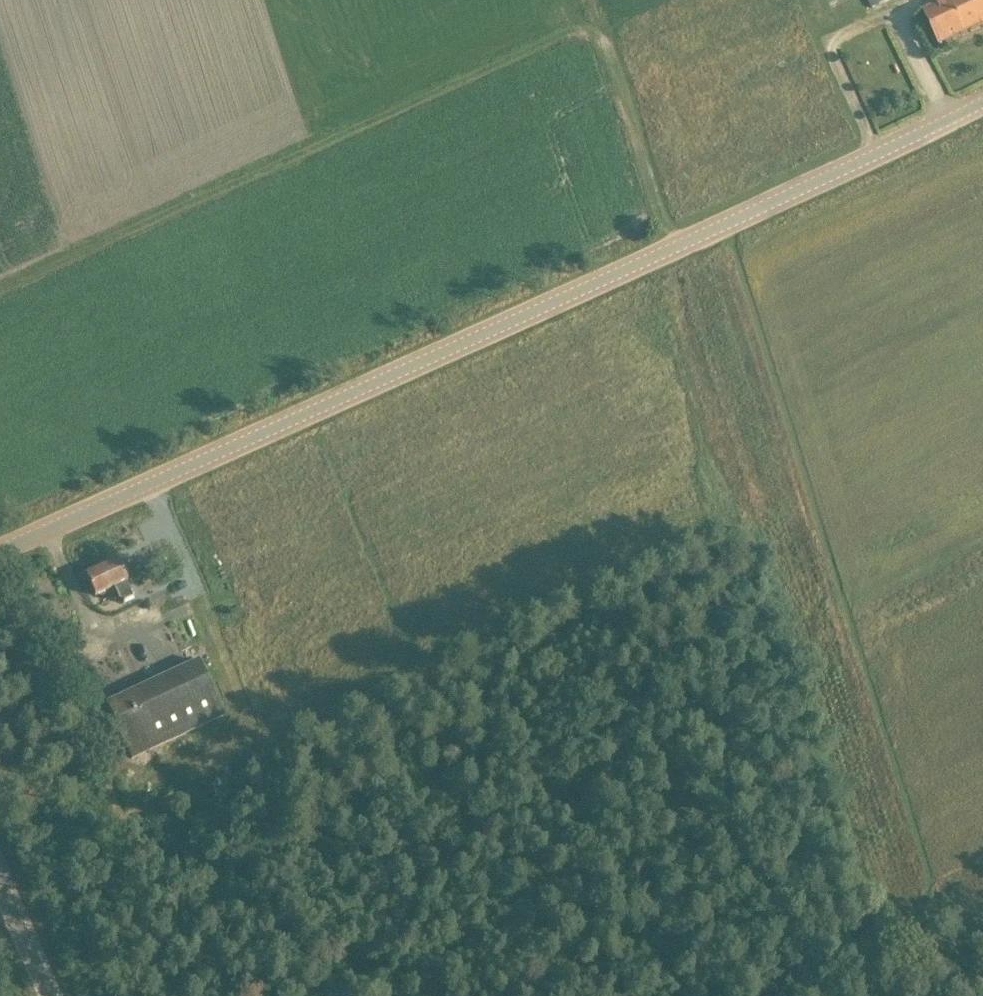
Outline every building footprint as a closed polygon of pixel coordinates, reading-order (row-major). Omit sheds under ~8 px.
[(872,9),(891,0),(868,0),(872,9)] [(924,13),(940,45),(982,25),(982,0),(952,0),(924,13)] [(86,576),(90,585),(96,596),(115,588),(121,603),(134,597),(128,582),(128,581),(119,561),(86,576)] [(225,715),(199,661),(107,704),(132,758),(225,715)]
